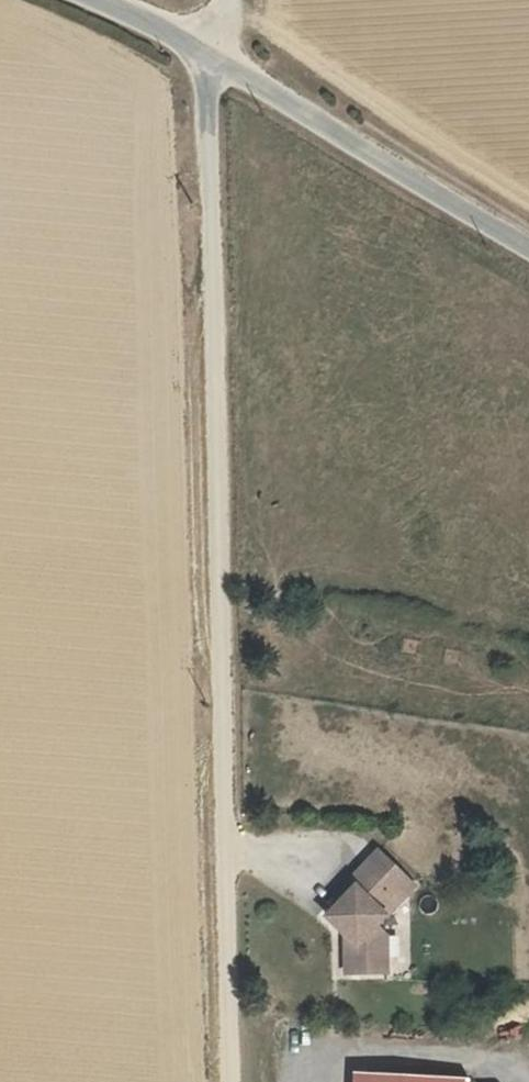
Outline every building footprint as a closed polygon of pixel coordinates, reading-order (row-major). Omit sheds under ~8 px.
[(407,879),(369,848),(343,881),(350,886),(338,900),(325,917),(346,934),(357,943),(358,970),(385,969),(384,930),(373,922),(382,910),(375,905),(387,890),(394,895),(407,879)] [(350,886),(343,881),(332,895),(338,900),(350,886)] [(394,895),(387,890),(375,905),(382,910),(394,895)] [(358,970),(357,943),(346,934),(347,970),(358,970)] [(472,1076),(372,1071),(372,1081),(471,1081),(472,1076)]
